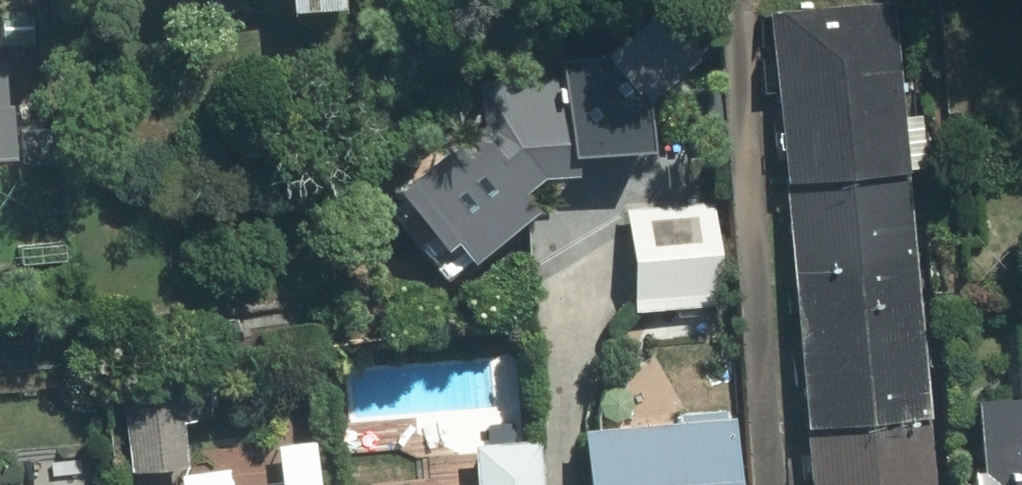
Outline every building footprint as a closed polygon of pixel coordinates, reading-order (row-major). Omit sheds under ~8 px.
[(265,23),(320,26),(322,0),(266,0),(265,23)] [(453,139),(371,204),(437,286),(523,218),(514,206),(576,156),(569,148),(690,51),(649,0),(618,0),(514,83),(509,77),(444,129),(453,139)] [(902,11),(767,17),(785,437),(920,431),(902,11)] [(0,88),(0,174),(16,174),(16,88),(0,88)] [(714,196),(619,198),(621,317),(716,316),(714,196)] [(965,397),(965,479),(955,479),(955,484),(1021,484),(1021,397),(965,397)] [(220,469),(182,473),(177,423),(117,429),(121,482),(167,478),(168,484),(222,484),(220,469)] [(563,432),(565,484),(716,484),(714,425),(563,432)] [(793,448),(795,484),(929,484),(927,442),(793,448)] [(529,443),(459,446),(460,484),(531,484),(529,443)] [(297,447),(264,450),(267,484),(301,484),(297,447)]
